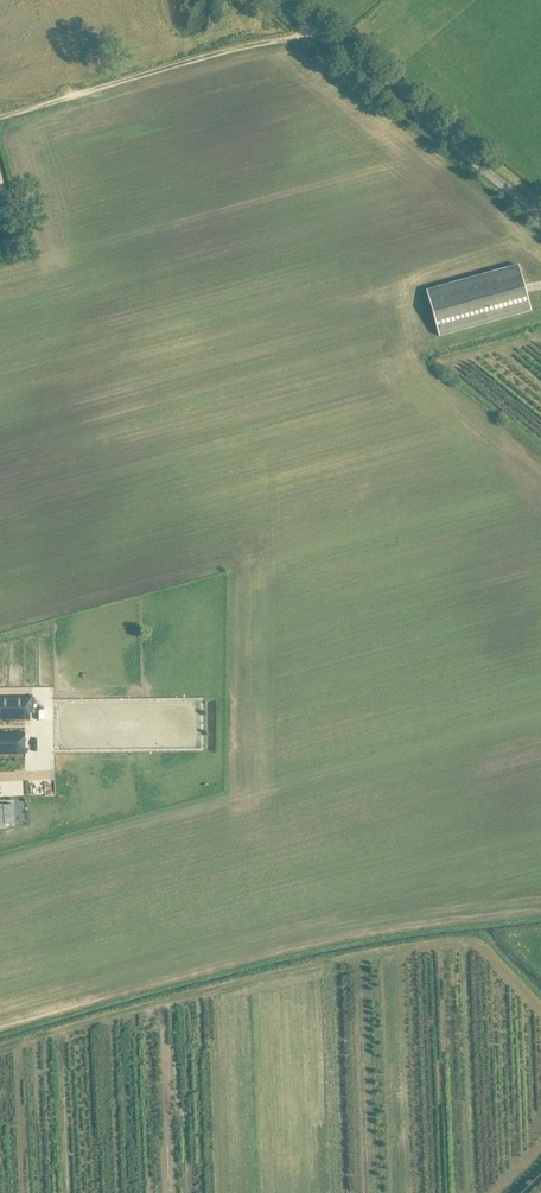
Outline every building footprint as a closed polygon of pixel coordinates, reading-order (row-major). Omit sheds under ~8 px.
[(427,290),(440,336),(531,311),(519,265),(427,290)] [(33,695),(0,696),(0,720),(30,720),(30,713),(33,713),(33,695)] [(26,754),(25,733),(0,733),(0,754),(26,754)]
